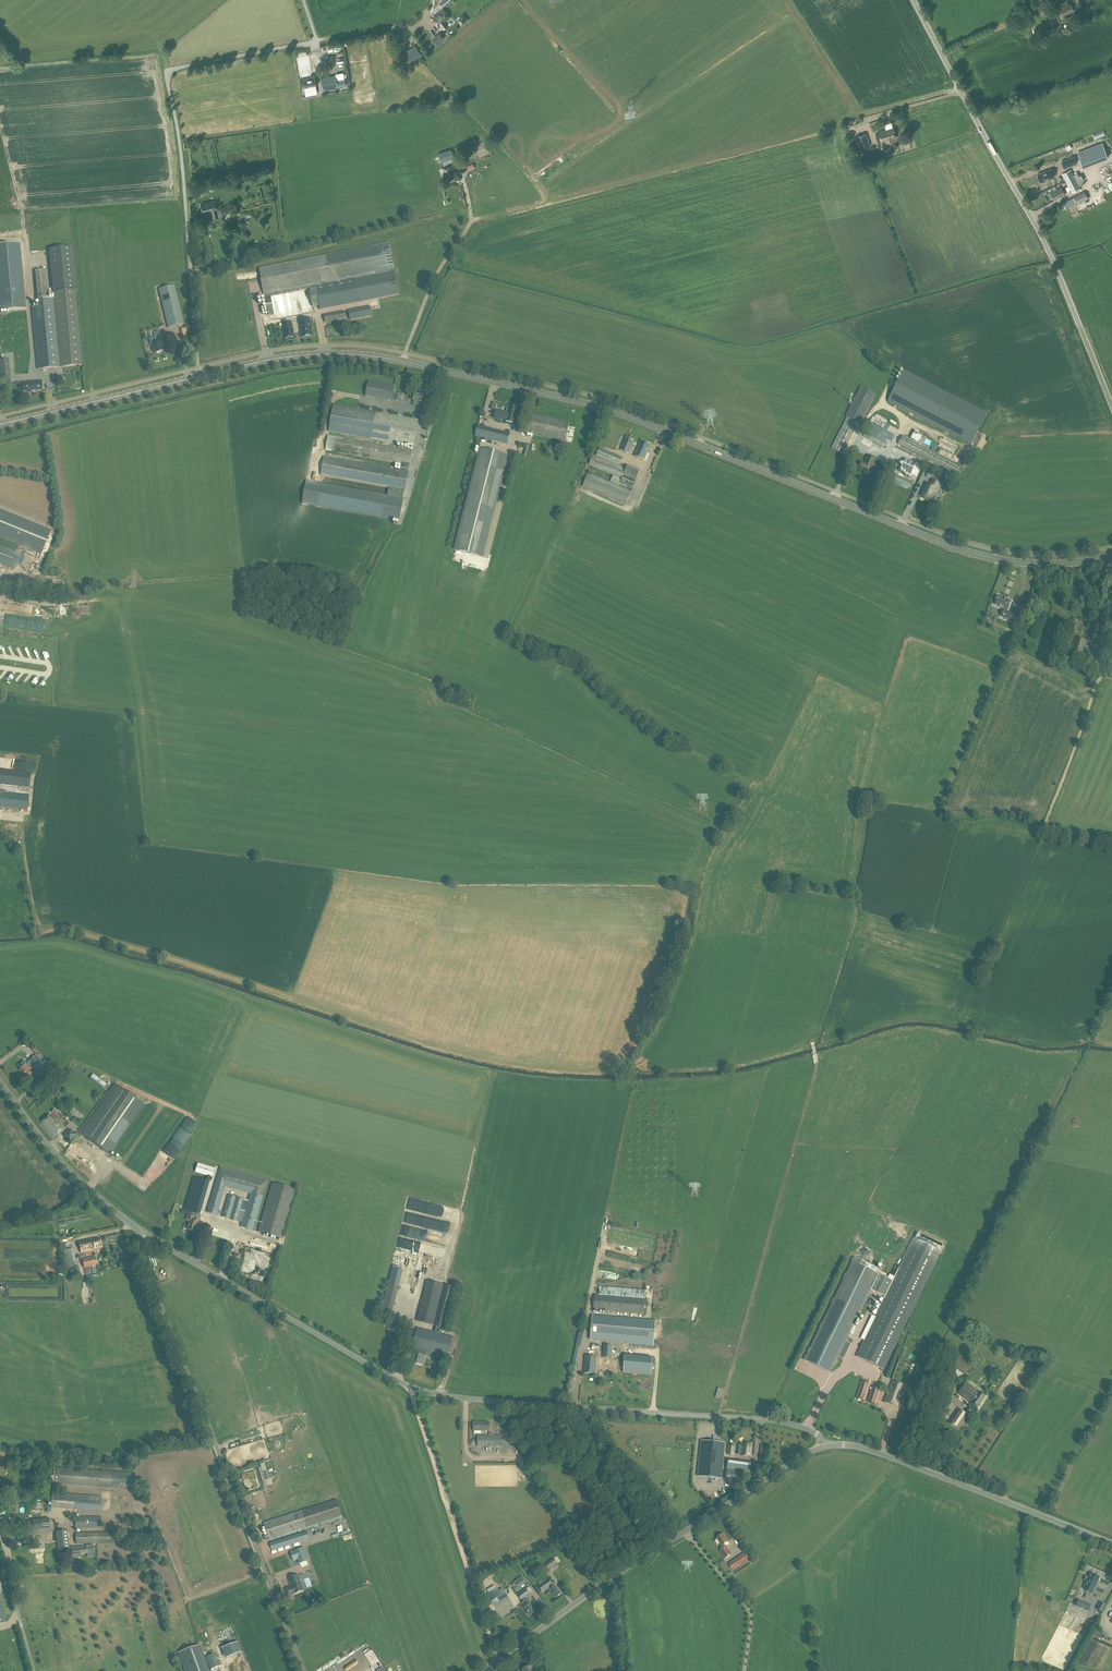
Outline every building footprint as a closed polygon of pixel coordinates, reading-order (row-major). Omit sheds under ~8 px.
[(1064,22),(1068,20),(1066,15),(1074,11),(1070,3),(1057,9),(1064,22)] [(448,30),(445,25),(443,22),(449,18),(443,10),(433,17),(439,25),(438,26),(440,29),(442,28),(445,32),(448,30)] [(429,27),(422,33),(429,41),(436,34),(429,27)] [(419,42),(423,39),(418,33),(415,36),(419,42)] [(444,38),(440,34),(433,39),(437,44),(444,38)] [(422,54),(416,45),(402,54),(408,64),(422,54)] [(310,77),(301,78),(303,88),(308,88),(309,92),(316,91),(315,86),(314,76),(313,77),(313,74),(310,74),(310,77)] [(332,76),(321,78),(323,90),(332,88),(345,86),(344,79),(336,81),(335,76),(332,76)] [(444,118),(451,115),(446,106),(440,109),(444,118)] [(893,127),(891,123),(892,123),(890,119),(884,122),(885,125),(886,130),(878,132),(882,142),(896,138),(893,127)] [(861,149),(870,146),(866,134),(853,138),(857,150),(861,149)] [(426,156),(421,138),(414,140),(419,158),(426,156)] [(425,148),(444,142),(443,138),(424,144),(425,148)] [(1067,145),(1062,148),(1065,153),(1070,149),(1067,145)] [(1083,167),(1108,158),(1103,145),(1078,155),(1083,167)] [(453,158),(450,149),(438,153),(441,162),(453,158)] [(1064,168),(1069,166),(1076,163),(1074,156),(1061,161),(1064,168)] [(554,162),(540,169),(543,174),(556,167),(554,162)] [(455,178),(454,176),(455,175),(454,168),(452,168),(452,166),(443,169),(447,180),(455,178)] [(1041,182),(1054,177),(1051,169),(1037,174),(1041,182)] [(1072,193),(1081,188),(1071,169),(1062,174),(1072,193)] [(1054,200),(1065,194),(1061,187),(1050,193),(1054,200)] [(1077,204),(1088,198),(1084,191),(1063,203),(1066,209),(1076,204),(1077,204)] [(220,208),(217,209),(214,200),(201,204),(203,213),(211,211),(213,218),(218,217),(217,212),(221,211),(222,215),(230,213),(228,206),(220,208)] [(245,231),(243,225),(244,225),(243,222),(238,224),(241,237),(247,235),(246,231),(245,231)] [(26,309),(20,243),(0,245),(0,311),(26,309)] [(399,295),(389,243),(259,268),(269,315),(319,306),(320,310),(399,295)] [(71,248),(49,250),(51,267),(72,265),(71,248)] [(45,270),(35,271),(38,300),(48,299),(45,270)] [(174,286),(159,290),(168,328),(183,324),(174,286)] [(75,290),(53,292),(54,299),(61,367),(61,368),(83,366),(75,290)] [(38,307),(32,307),(38,370),(61,367),(54,299),(48,299),(38,300),(38,307)] [(349,311),(350,320),(372,316),(370,307),(349,311)] [(330,322),(346,319),(344,312),(329,315),(330,322)] [(302,338),(313,336),(310,318),(299,320),(302,338)] [(284,339),(295,337),(292,321),(281,323),(284,339)] [(155,338),(149,339),(151,345),(153,344),(155,354),(163,352),(162,344),(165,344),(163,337),(161,337),(160,331),(154,333),(155,338)] [(0,360),(0,369),(1,384),(3,383),(3,387),(2,387),(2,390),(11,389),(9,359),(0,360)] [(904,370),(888,401),(971,445),(987,414),(904,370)] [(42,390),(41,381),(22,383),(23,392),(27,392),(27,393),(37,392),(36,391),(42,390)] [(396,401),(398,394),(395,393),(396,386),(390,384),(387,399),(393,401),(393,400),(396,401)] [(414,394),(413,401),(426,404),(429,388),(420,386),(418,395),(414,394)] [(847,417),(831,448),(843,454),(857,425),(860,424),(875,394),(860,386),(845,416),(847,417)] [(335,404),(329,431),(363,437),(413,447),(419,420),(335,404)] [(505,420),(505,422),(516,424),(520,409),(508,406),(507,410),(508,410),(507,412),(497,410),(495,418),(505,420)] [(530,413),(526,434),(565,442),(570,421),(530,413)] [(870,423),(867,428),(891,441),(894,436),(870,423)] [(477,426),(475,436),(508,444),(510,434),(477,426)] [(883,448),(886,443),(865,432),(863,437),(883,448)] [(391,489),(403,492),(405,492),(410,466),(413,452),(328,436),(326,450),(401,464),(400,472),(324,457),(321,475),(391,489)] [(902,436),(898,445),(956,474),(960,466),(902,436)] [(626,438),(620,451),(629,455),(635,441),(626,438)] [(641,441),(635,457),(644,461),(651,445),(641,441)] [(593,455),(589,465),(613,476),(610,482),(619,486),(620,484),(632,489),(640,471),(628,466),(626,469),(620,466),(623,458),(599,448),(596,456),(593,455)] [(509,456),(481,449),(456,550),(483,557),(509,456)] [(863,459),(859,467),(871,474),(878,461),(866,455),(864,460),(863,459)] [(903,464),(900,470),(911,475),(915,466),(905,461),(904,464),(903,464)] [(885,470),(881,478),(909,491),(913,483),(885,470)] [(588,474),(583,487),(626,505),(632,492),(588,474)] [(402,500),(403,492),(391,489),(389,498),(307,481),(302,504),(392,522),(398,524),(403,500),(402,500)] [(926,484),(921,496),(932,501),(934,495),(936,496),(940,485),(932,482),(930,486),(926,484)] [(41,556),(51,531),(0,510),(0,539),(41,556)] [(9,568),(14,570),(20,556),(15,554),(0,548),(0,565),(9,568)] [(1002,597),(1002,598),(998,596),(994,604),(999,606),(999,607),(1003,609),(1003,608),(1005,608),(1004,610),(1003,610),(1001,617),(1013,622),(1016,615),(1006,611),(1007,609),(1008,610),(1011,601),(1007,600),(1007,599),(1002,597)] [(1075,638),(1072,652),(1083,655),(1087,642),(1075,638)] [(1092,646),(1090,654),(1100,657),(1101,648),(1092,646)] [(30,788),(32,773),(0,769),(0,784),(30,788)] [(0,796),(0,806),(27,809),(29,795),(5,793),(5,791),(1,790),(0,796)] [(20,1070),(22,1074),(23,1073),(30,1082),(34,1078),(29,1071),(33,1068),(48,1086),(54,1080),(48,1073),(51,1071),(37,1054),(28,1062),(20,1070)] [(93,1074),(90,1079),(104,1090),(108,1085),(93,1074)] [(115,1084),(80,1134),(110,1155),(144,1105),(115,1084)] [(74,1108),(70,1113),(81,1121),(85,1116),(74,1108)] [(55,1109),(52,1113),(58,1119),(62,1116),(55,1109)] [(50,1114),(41,1124),(54,1138),(64,1128),(50,1114)] [(178,1135),(169,1144),(172,1146),(179,1149),(184,1138),(189,1133),(194,1123),(191,1120),(188,1119),(179,1128),(180,1129),(179,1131),(179,1132),(178,1135)] [(70,1129),(64,1136),(70,1142),(77,1135),(70,1129)] [(68,1155),(88,1166),(94,1156),(73,1144),(68,1155)] [(198,1163),(195,1172),(213,1178),(215,1168),(206,1166),(206,1164),(202,1163),(201,1164),(198,1163)] [(220,1167),(207,1212),(217,1215),(225,1187),(250,1194),(240,1227),(253,1231),(268,1181),(220,1167)] [(194,1177),(186,1206),(191,1208),(200,1210),(209,1181),(194,1177)] [(281,1239),(295,1190),(272,1184),(258,1232),(281,1239)] [(228,1195),(222,1217),(237,1221),(244,1200),(228,1195)] [(189,1212),(187,1220),(190,1221),(192,1221),(193,1218),(200,1220),(201,1216),(199,1215),(200,1210),(191,1208),(189,1213),(189,1212)] [(190,1221),(188,1230),(195,1232),(196,1228),(197,1229),(200,1220),(193,1218),(192,1221),(190,1221)] [(860,1317),(862,1313),(861,1313),(869,1297),(871,1294),(870,1293),(872,1290),(886,1297),(892,1284),(892,1285),(857,1357),(857,1356),(856,1357),(883,1370),(904,1328),(941,1252),(940,1251),(943,1245),(918,1233),(915,1239),(914,1239),(912,1238),(894,1277),(890,1275),(888,1279),(879,1275),(880,1273),(877,1272),(876,1273),(875,1273),(878,1269),(870,1265),(868,1269),(852,1262),(846,1275),(845,1275),(843,1278),(844,1279),(834,1300),(833,1299),(831,1303),(832,1303),(822,1324),(821,1324),(820,1327),(820,1328),(810,1349),(809,1348),(808,1352),(809,1352),(807,1356),(806,1356),(804,1360),(805,1360),(805,1361),(831,1373),(835,1365),(836,1366),(838,1362),(837,1361),(847,1341),(848,1341),(850,1338),(849,1337),(850,1334),(853,1335),(857,1328),(854,1326),(859,1316),(860,1317)] [(92,1239),(79,1242),(81,1254),(95,1251),(95,1250),(103,1248),(101,1238),(93,1240),(92,1239)] [(404,1245),(403,1251),(442,1257),(444,1246),(397,1239),(396,1246),(400,1247),(401,1244),(404,1245)] [(73,1249),(64,1251),(67,1268),(75,1266),(74,1263),(76,1263),(73,1249)] [(407,1255),(400,1287),(407,1288),(413,1256),(407,1255)] [(95,1257),(82,1259),(84,1268),(97,1266),(95,1257)] [(420,1278),(422,1262),(414,1262),(413,1277),(420,1278)] [(443,1286),(427,1282),(416,1322),(433,1326),(443,1286)] [(388,1284),(380,1318),(393,1321),(395,1312),(393,1311),(399,1287),(388,1284)] [(443,1286),(433,1326),(445,1329),(455,1289),(443,1286)] [(600,1287),(599,1295),(595,1295),(593,1310),(644,1314),(646,1291),(600,1287)] [(592,1326),(591,1339),(628,1342),(628,1344),(653,1346),(655,1322),(630,1320),(593,1317),(592,1326)] [(389,1329),(388,1331),(400,1335),(401,1333),(402,1331),(389,1326),(389,1329)] [(412,1353),(410,1362),(423,1365),(426,1356),(425,1356),(426,1353),(448,1358),(453,1337),(417,1328),(412,1349),(414,1350),(413,1353),(412,1353)] [(579,1332),(576,1346),(582,1347),(585,1334),(579,1332)] [(604,1345),(603,1356),(612,1357),(613,1346),(604,1345)] [(573,1361),(572,1368),(578,1368),(578,1362),(582,1347),(576,1346),(573,1361)] [(631,1373),(633,1357),(625,1356),(624,1372),(631,1373)] [(586,1358),(584,1374),(595,1374),(597,1358),(586,1358)] [(959,1358),(954,1366),(968,1377),(970,1374),(973,1369),(959,1358)] [(892,1382),(884,1402),(898,1407),(905,1386),(892,1382)] [(863,1404),(869,1385),(862,1383),(856,1402),(863,1404)] [(967,1383),(958,1394),(971,1404),(977,1409),(986,1397),(980,1393),(967,1383)] [(873,1387),(868,1402),(875,1404),(880,1389),(873,1387)] [(718,1388),(715,1398),(721,1400),(724,1390),(718,1388)] [(958,1409),(949,1423),(959,1430),(972,1411),(968,1408),(965,1413),(958,1409)] [(474,1422),(474,1431),(489,1431),(489,1422),(474,1422)] [(502,1436),(478,1436),(478,1447),(502,1447),(502,1436)] [(722,1479),(725,1443),(702,1440),(699,1476),(722,1479)] [(740,1446),(739,1455),(741,1455),(741,1456),(744,1456),(748,1457),(751,1457),(752,1445),(749,1444),(746,1444),(742,1444),(742,1446),(740,1446)] [(727,1470),(726,1479),(735,1481),(740,1481),(741,1472),(742,1470),(751,1472),(752,1466),(752,1463),(729,1460),(728,1462),(727,1467),(727,1469),(727,1470)] [(261,1487),(268,1485),(262,1464),(255,1466),(261,1487)] [(52,1497),(51,1508),(101,1511),(102,1497),(52,1493),(52,1497)] [(336,1500),(263,1523),(268,1536),(264,1537),(265,1540),(269,1539),(269,1541),(342,1518),(336,1500)] [(101,1516),(76,1517),(76,1529),(101,1529),(101,1516)] [(36,1520),(1,1523),(2,1531),(33,1528),(33,1531),(37,1530),(36,1520)] [(68,1531),(56,1531),(57,1550),(69,1549),(68,1531)] [(115,1532),(76,1533),(76,1544),(115,1544),(115,1532)] [(302,1533),(270,1543),(272,1551),(293,1544),(304,1541),(305,1541),(302,1533)] [(723,1534),(717,1539),(724,1549),(720,1551),(725,1559),(732,1555),(725,1544),(728,1542),(723,1534)] [(51,1542),(43,1543),(45,1551),(52,1549),(51,1542)] [(87,1546),(72,1547),(72,1558),(81,1558),(81,1554),(94,1553),(94,1545),(87,1545),(87,1546)] [(278,1586),(288,1583),(284,1573),(290,1571),(285,1554),(283,1548),(274,1551),(274,1552),(267,1554),(269,1560),(272,1559),(274,1565),(271,1566),(278,1586)] [(309,1561),(304,1548),(291,1552),(294,1561),(298,1560),(299,1564),(309,1561)] [(33,1555),(28,1555),(29,1564),(34,1563),(34,1562),(36,1562),(36,1565),(45,1564),(44,1552),(35,1552),(35,1556),(33,1556),(33,1555)] [(747,1552),(729,1564),(734,1571),(752,1559),(747,1552)] [(554,1559),(543,1566),(547,1571),(557,1564),(554,1559)] [(1097,1582),(1099,1578),(1096,1576),(1093,1575),(1090,1573),(1088,1578),(1086,1577),(1084,1580),(1087,1582),(1085,1586),(1088,1587),(1086,1590),(1089,1592),(1091,1588),(1094,1590),(1096,1585),(1097,1585),(1098,1583),(1097,1582)] [(291,1586),(284,1589),(287,1597),(304,1590),(298,1575),(288,1578),(291,1586)] [(549,1580),(539,1587),(542,1591),(548,1587),(550,1591),(551,1591),(556,1598),(561,1594),(556,1586),(555,1587),(553,1584),(552,1585),(549,1580)] [(497,1589),(488,1594),(489,1597),(488,1598),(493,1605),(507,1597),(502,1589),(499,1592),(497,1589)] [(526,1589),(518,1595),(522,1600),(523,1599),(524,1602),(522,1604),(525,1607),(524,1608),(530,1616),(535,1612),(530,1604),(531,1603),(528,1599),(527,1600),(525,1597),(530,1594),(526,1589)] [(1091,1605),(1078,1600),(1075,1606),(1088,1611),(1091,1605)] [(1096,1609),(1101,1612),(1105,1605),(1100,1602),(1096,1609)] [(236,1637),(220,1642),(222,1647),(238,1642),(236,1637)] [(534,1640),(532,1644),(545,1651),(549,1645),(540,1640),(539,1642),(534,1640)] [(370,1665),(377,1661),(372,1653),(366,1657),(370,1665)]
